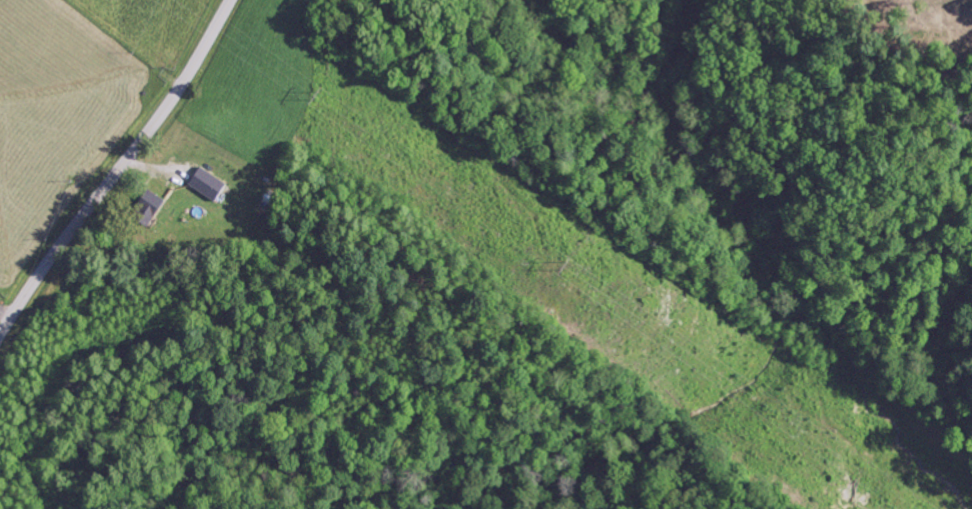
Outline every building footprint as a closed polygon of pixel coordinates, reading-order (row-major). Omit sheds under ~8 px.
[(231,183),(200,167),(190,186),(221,202),(231,183)]
